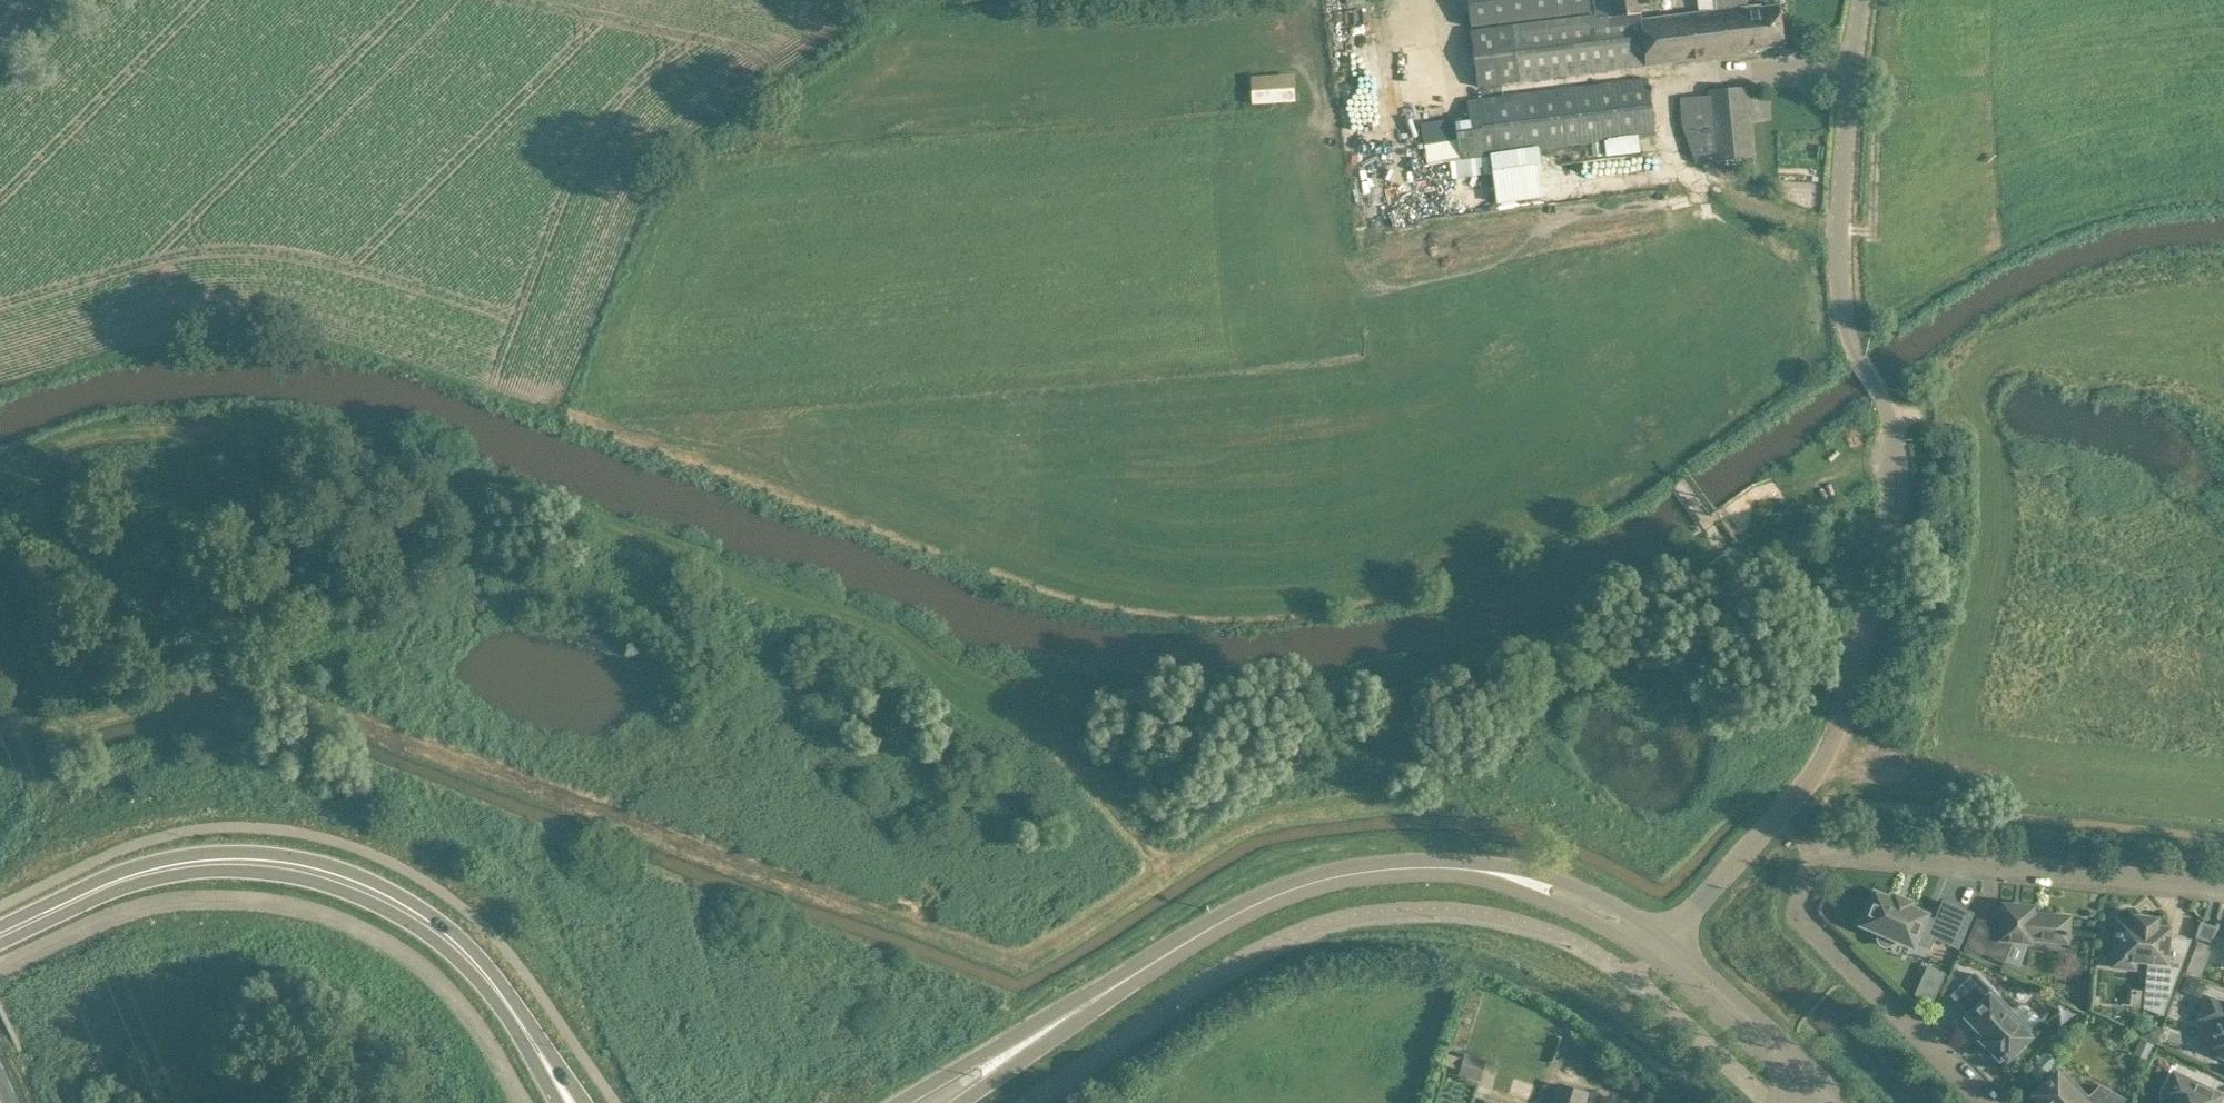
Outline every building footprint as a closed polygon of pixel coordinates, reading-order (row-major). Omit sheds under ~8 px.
[(1471,26),(1589,13),(1587,0),(1467,0),(1471,26)] [(1698,12),(1640,19),(1637,0),(1593,0),(1594,15),(1471,30),(1478,86),(1707,57),(1746,52),(1745,49),(1782,44),(1777,5),(1759,7),(1759,4),(1745,6),(1744,0),(1697,0),(1698,12)] [(1294,104),(1293,78),(1250,81),(1251,106),(1294,104)] [(1656,134),(1648,78),(1467,101),(1470,120),(1454,122),(1459,159),(1656,134)] [(1745,86),(1708,90),(1706,90),(1706,96),(1680,99),(1681,125),(1694,162),(1753,157),(1745,86)] [(1925,914),(1907,906),(1909,902),(1894,896),(1893,900),(1875,893),(1870,903),(1867,902),(1863,912),(1866,913),(1862,924),(1880,932),(1878,936),(1878,940),(1881,944),(1885,945),(1889,945),(1892,942),(1894,938),(1912,945),(1914,941),(1929,947),(1933,936),(1957,946),(1971,913),(1944,901),(1935,921),(1924,916),(1925,914)] [(2069,917),(2062,917),(2031,914),(2032,910),(2023,909),(2020,907),(2015,906),(2012,908),(2003,908),(2002,923),(1977,920),(1965,949),(1979,955),(1980,954),(1984,952),(2002,960),(2011,939),(2029,941),(2029,940),(2042,941),(2042,938),(2066,941),(2069,917)] [(2168,929),(2154,927),(2155,919),(2137,917),(2136,922),(2117,920),(2113,965),(2133,967),(2133,959),(2149,960),(2145,1007),(2161,1013),(2181,961),(2189,940),(2167,938),(2168,929)] [(2214,927),(2202,923),(2198,936),(2210,940),(2214,927)] [(2007,1058),(2029,1037),(2024,1033),(2029,1028),(2014,1013),(2015,1013),(1974,974),(1952,995),(1970,1013),(1967,1017),(1985,1036),(1981,1040),(1985,1043),(1983,1045),(1982,1048),(1982,1051),(1983,1053),(1985,1055),(1988,1056),(1990,1057),(1993,1056),(1995,1054),(1999,1058),(2001,1055),(2004,1057),(2005,1056),(2007,1058)] [(2183,978),(2178,990),(2200,999),(2205,987),(2183,978)] [(2210,999),(2203,1017),(2218,1022),(2207,1049),(2223,1056),(2223,1005),(2210,999)] [(2144,1027),(2140,1036),(2154,1042),(2161,1027),(2152,1024),(2144,1027)] [(2146,1059),(2151,1045),(2139,1040),(2133,1054),(2146,1059)] [(1464,1055),(1458,1075),(1480,1081),(1486,1062),(1464,1055)] [(2125,1098),(2099,1084),(2088,1096),(2062,1072),(2061,1074),(2058,1071),(2034,1094),(2037,1097),(2036,1100),(2035,1102),(2122,1102),(2125,1098)] [(2220,1095),(2174,1073),(2163,1094),(2178,1101),(2177,1102),(2216,1102),(2220,1095)] [(1553,1102),(1585,1102),(1588,1094),(1559,1085),(1553,1102)]
